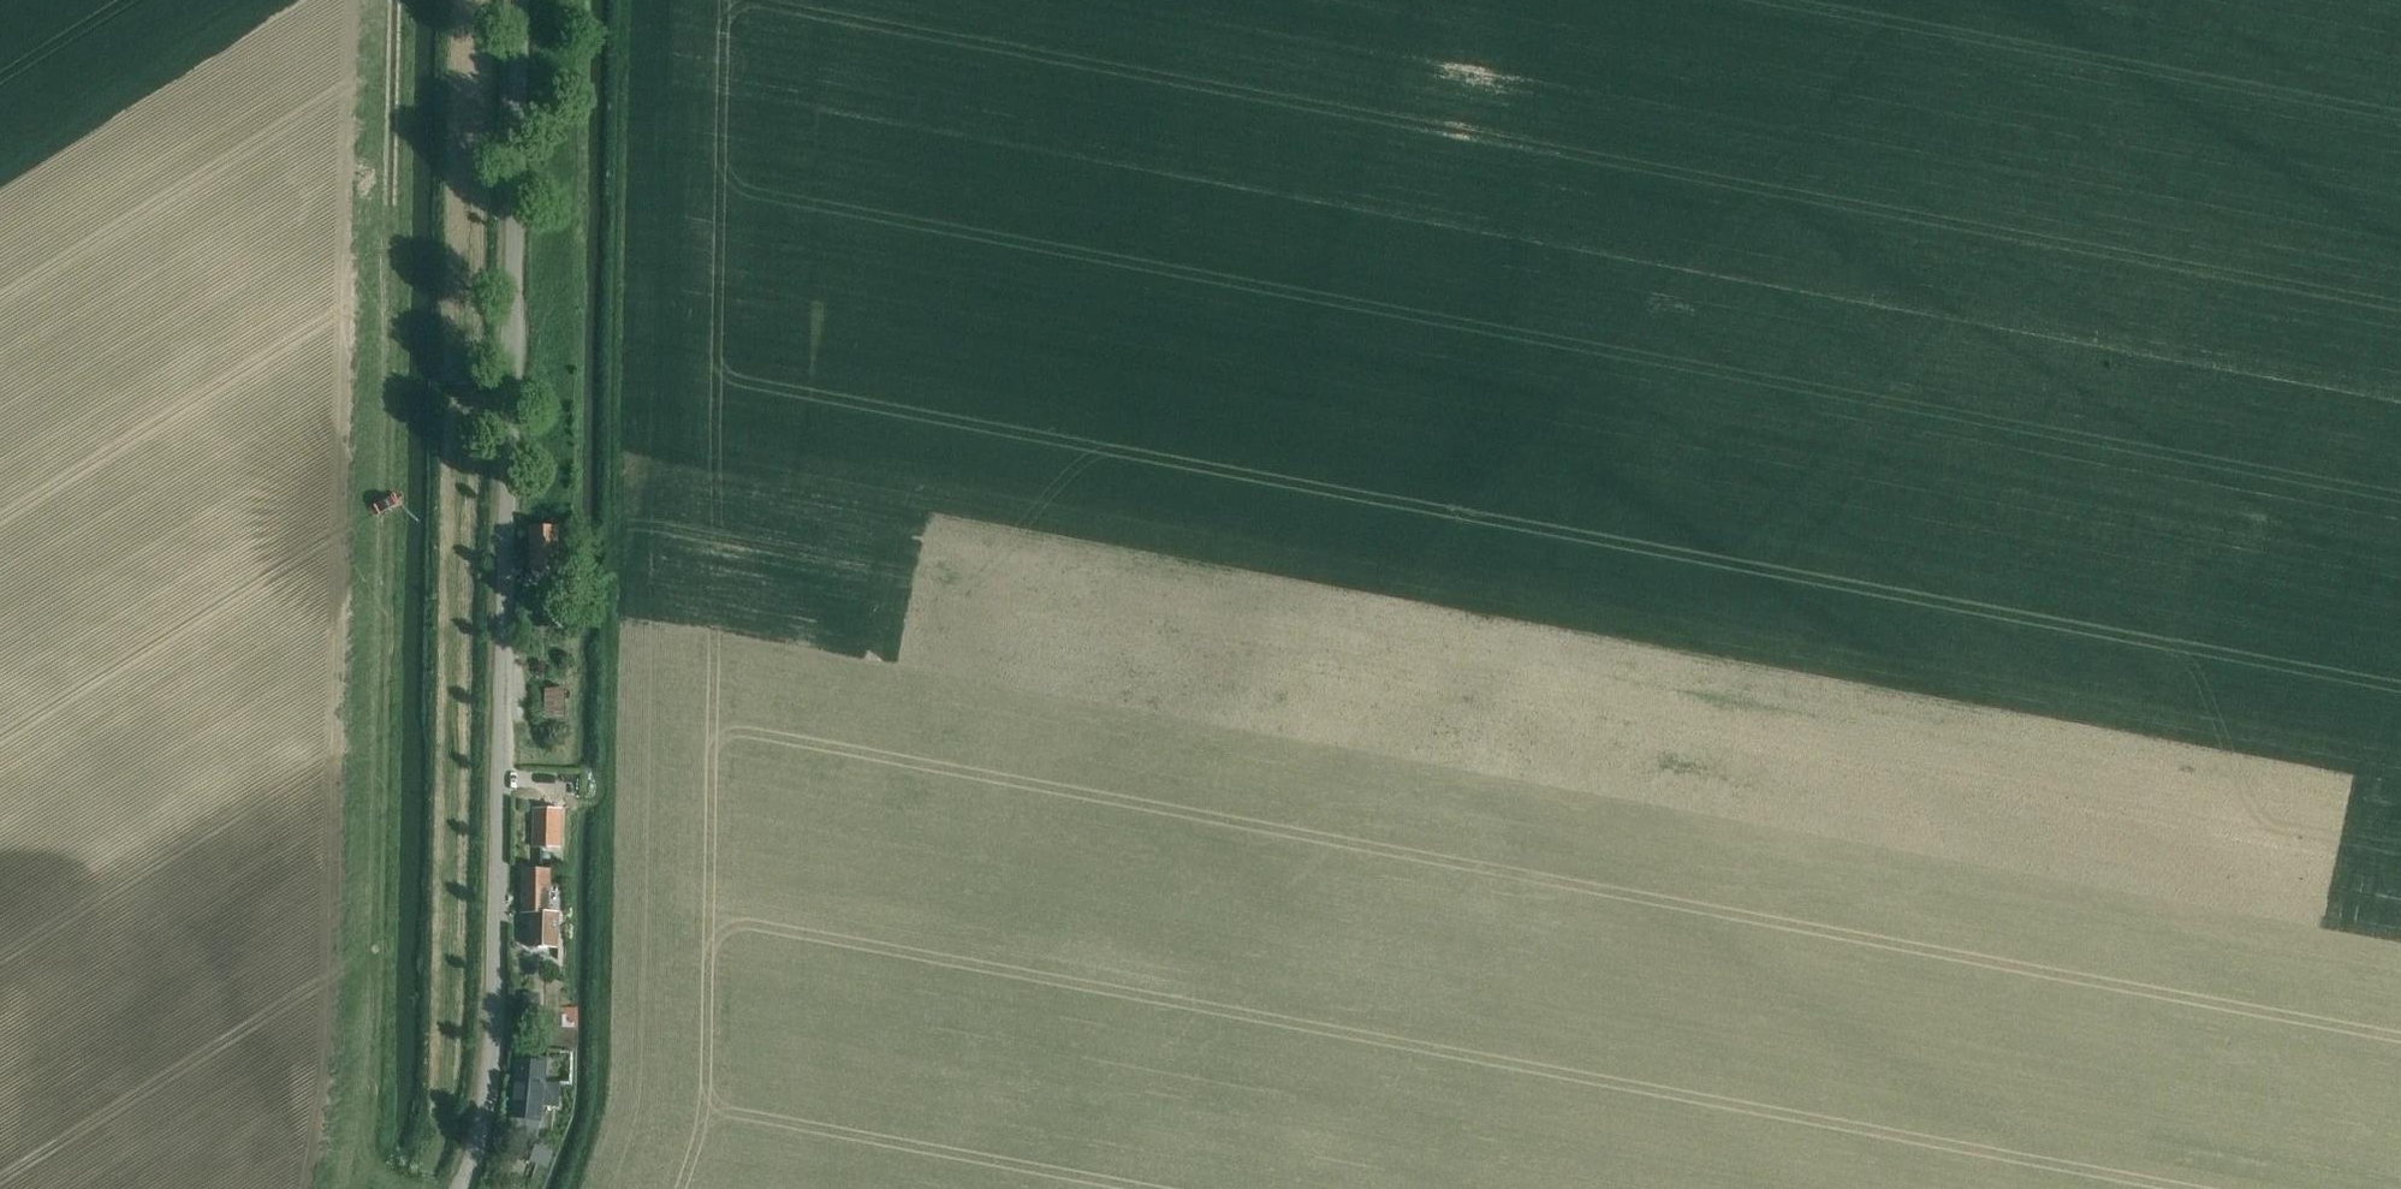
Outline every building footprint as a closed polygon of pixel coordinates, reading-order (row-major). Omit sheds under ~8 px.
[(534,579),(540,579),(560,578),(559,526),(529,526),(529,567),(534,567),(534,579)] [(545,718),(567,718),(566,688),(545,688),(545,718)] [(540,816),(540,845),(559,845),(559,816),(540,816)] [(523,914),(530,915),(530,949),(558,949),(559,914),(550,914),(551,869),(523,868),(523,914)] [(512,1116),(511,1130),(539,1133),(542,1106),(557,1107),(560,1082),(545,1081),(547,1062),(517,1059),(511,1116),(512,1116)] [(529,1141),(523,1157),(538,1162),(544,1147),(529,1141)]
